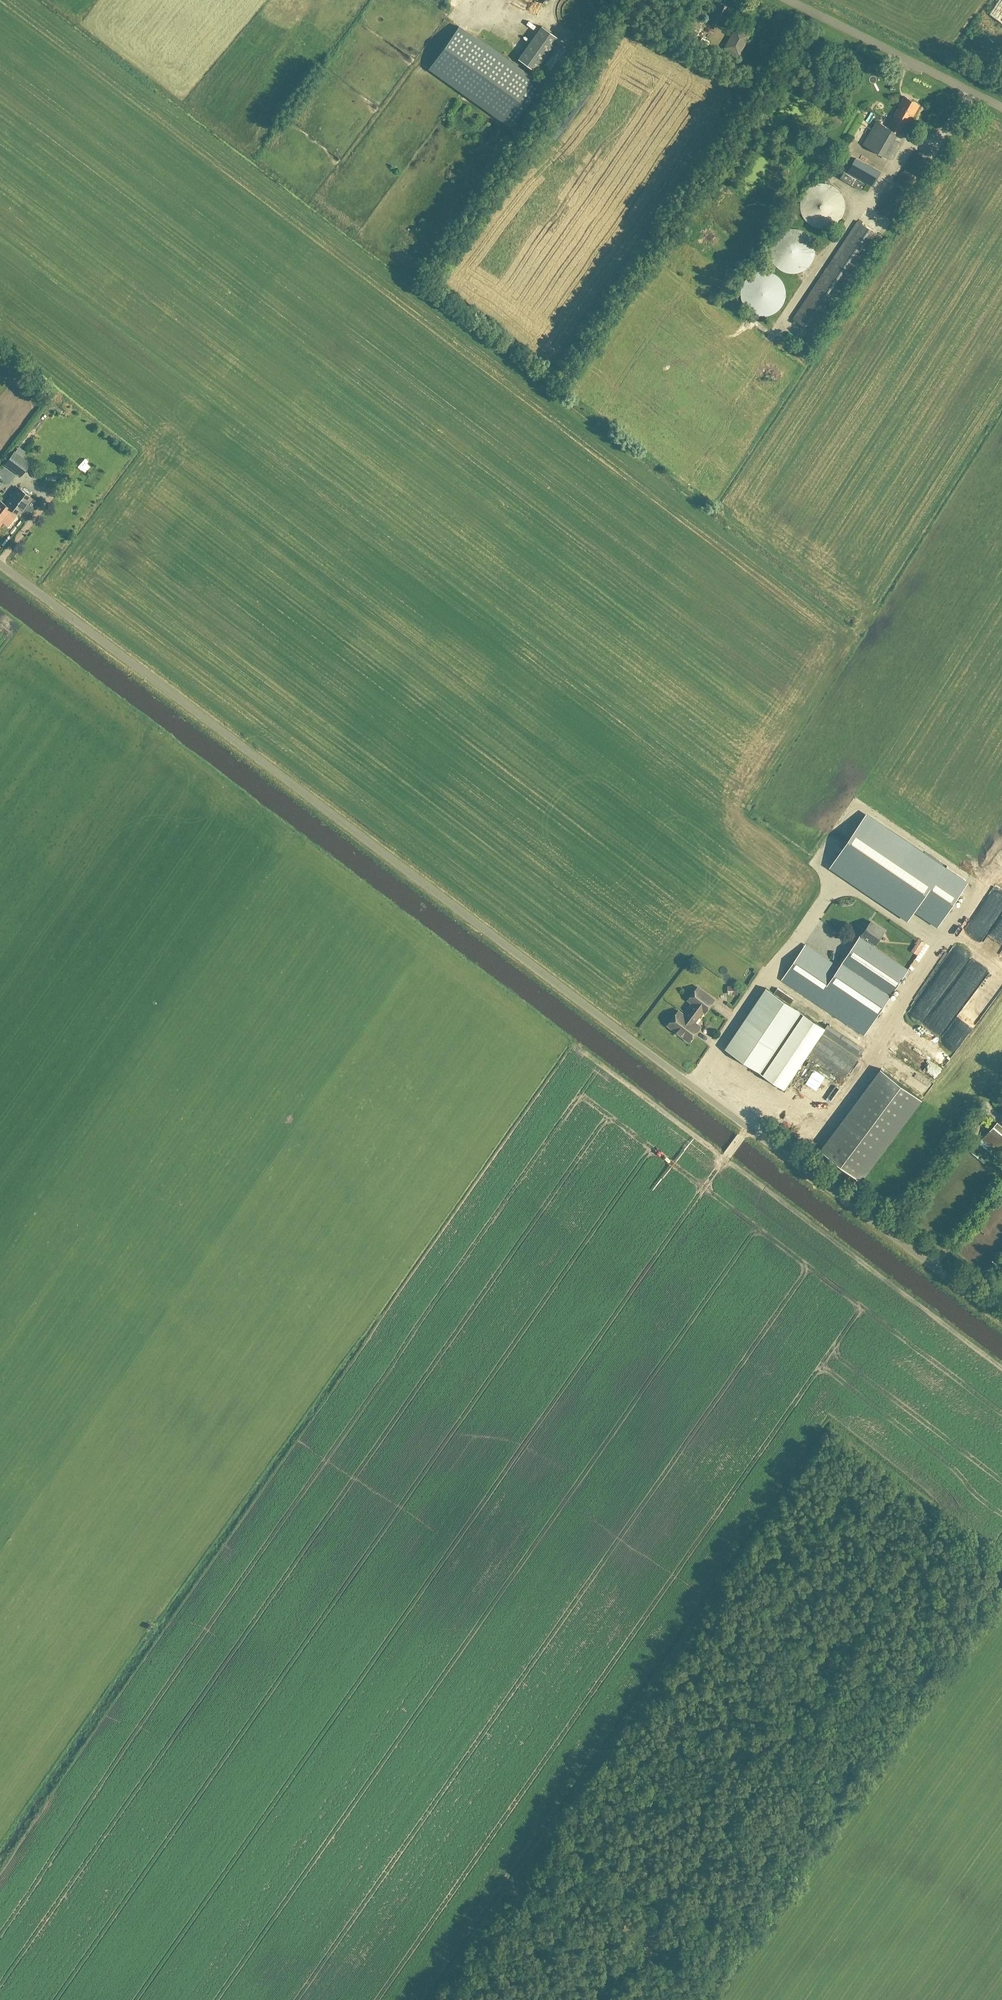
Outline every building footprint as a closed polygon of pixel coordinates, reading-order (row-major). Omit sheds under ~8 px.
[(724,27),(733,9),(716,1),(707,19),(724,27)] [(695,40),(703,23),(688,16),(680,33),(695,40)] [(540,84),(459,26),(430,67),(511,125),(540,84)] [(535,71),(558,38),(542,26),(518,59),(535,71)] [(735,27),(724,48),(738,56),(750,35),(735,27)] [(909,124),(920,105),(905,96),(895,115),(888,127),(877,121),(864,144),(890,159),(899,141),(896,139),(899,134),(897,133),(904,121),(909,124)] [(928,113),(934,118),(938,113),(932,109),(928,113)] [(892,222),(932,162),(917,152),(878,212),(892,222)] [(873,187),(882,172),(856,158),(848,172),(873,187)] [(803,196),(801,201),(801,207),(802,213),(805,219),(809,223),(814,226),(820,228),(826,228),(832,227),(837,223),(842,219),(845,213),(846,207),(845,201),(843,195),(840,190),(835,186),(829,184),(823,183),(817,184),(811,186),(807,190),(803,196)] [(818,335),(883,237),(858,220),(792,318),(818,335)] [(801,230),(795,229),(789,229),(783,231),(778,234),(774,239),(772,244),(770,250),(771,256),(773,262),(777,267),(782,271),(787,273),(794,274),(800,273),(805,270),(810,266),(813,261),(815,255),(815,249),(814,243),(811,238),(807,233),(801,230)] [(786,293),(785,287),(782,282),(778,277),(773,274),(767,272),(761,272),(755,273),(750,277),(746,281),(743,287),(741,293),(742,299),(744,305),(748,310),(752,313),(758,316),(764,316),(770,316),(775,313),(780,310),(783,305),(786,299),(786,293)] [(14,452),(5,465),(21,477),(30,464),(14,452)] [(18,487),(6,503),(14,509),(13,510),(20,516),(22,514),(26,517),(32,509),(28,506),(33,499),(18,487)] [(6,503),(5,504),(0,500),(0,528),(13,510),(14,509),(6,503)] [(967,883),(868,815),(832,867),(908,919),(915,910),(938,926),(967,883)] [(864,1034),(906,970),(873,948),(876,943),(876,944),(885,931),(871,921),(840,968),(806,945),(783,979),(835,1014),(864,1034)] [(921,954),(927,941),(918,938),(913,950),(921,954)] [(949,947),(940,962),(947,966),(956,952),(949,947)] [(729,993),(737,993),(737,984),(729,983),(729,993)] [(694,1022),(703,1010),(704,1011),(714,999),(697,986),(688,999),(692,1002),(684,1014),(678,1010),(667,1025),(680,1034),(679,1035),(689,1041),(700,1026),(694,1022)] [(766,987),(726,1049),(785,1089),(807,1056),(843,1080),(864,1049),(828,1025),(826,1028),(766,987)] [(943,1005),(940,1010),(955,1019),(958,1014),(943,1005)] [(807,1063),(787,1090),(796,1096),(815,1069),(807,1063)] [(941,1067),(934,1076),(939,1080),(945,1071),(941,1067)] [(881,1071),(819,1151),(860,1182),(921,1102),(881,1071)] [(1001,1153),(1001,1125),(997,1121),(982,1138),(1001,1153)]
